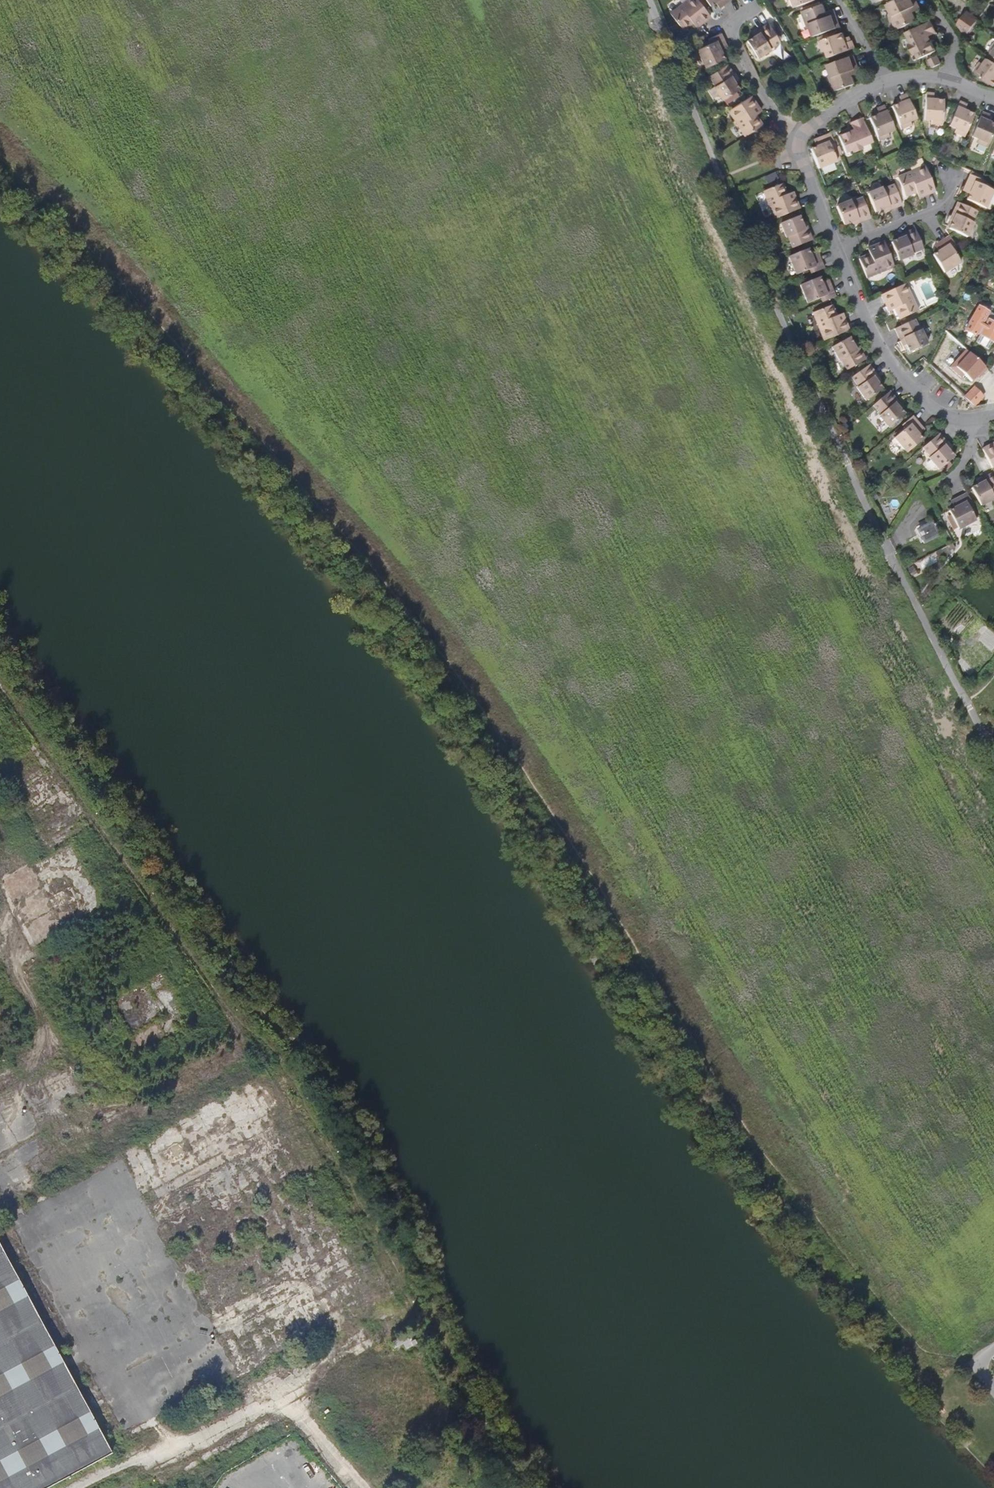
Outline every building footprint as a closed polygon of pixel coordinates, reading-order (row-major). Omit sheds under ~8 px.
[(700,0),(687,0),(671,12),(684,29),(694,21),(697,18),(702,23),(712,16),(700,0)] [(910,4),(918,0),(897,0),(889,4),(896,19),(894,20),(899,30),(918,21),(912,8),(910,4)] [(842,26),(837,13),(830,16),(828,11),(825,3),(805,10),(810,26),(812,25),(816,35),(842,26)] [(969,34),(980,20),(968,11),(960,21),(969,34)] [(936,49),(929,34),(936,30),(930,19),(907,30),(911,40),(910,44),(913,51),(917,52),(919,56),(936,49)] [(781,40),(770,23),(758,30),(760,33),(755,35),(748,40),(758,57),(773,48),(772,46),(781,40)] [(856,46),(853,38),(847,40),(844,30),(820,39),(824,50),(828,48),(831,55),(856,46)] [(724,52),(721,47),(728,44),(725,40),(722,32),(712,36),(709,38),(712,43),(699,49),(707,66),(726,57),(724,52)] [(859,66),(855,52),(830,62),(833,72),(831,73),(837,89),(857,81),(854,73),(852,68),(859,66)] [(941,62),(938,54),(930,58),(934,65),(941,62)] [(990,56),(986,61),(982,59),(975,68),(993,81),(993,58),(990,56)] [(735,80),(733,76),(736,74),(728,62),(711,74),(716,83),(715,84),(724,98),(740,87),(735,80)] [(918,116),(908,90),(900,94),(902,99),(892,103),(902,127),(913,122),(911,118),(918,116)] [(943,122),(945,97),(934,97),(935,91),(927,90),(924,116),(932,117),(931,121),(943,122)] [(757,112),(754,108),(760,105),(757,101),(752,94),(730,109),(746,134),(763,123),(757,112)] [(965,135),(976,111),(965,107),(968,102),(960,99),(950,123),(957,126),(955,130),(965,135)] [(895,128),(886,103),(878,106),(881,111),(871,115),(880,139),(891,134),(889,130),(895,128)] [(993,131),(993,120),(988,118),(991,112),(983,109),(973,133),(979,136),(977,140),(988,145),(993,131)] [(873,139),(863,115),(851,120),(854,128),(839,134),(846,151),(851,148),(855,150),(861,147),(863,143),(873,139)] [(837,159),(832,146),(837,143),(832,131),(819,136),(821,142),(817,143),(817,144),(811,147),(819,166),(837,159)] [(936,188),(930,173),(926,162),(898,173),(905,192),(917,188),(922,186),(924,192),(936,188)] [(993,191),(993,189),(982,183),(984,179),(972,173),(966,185),(972,188),(970,192),(967,198),(986,207),(993,191)] [(801,206),(796,193),(789,196),(788,191),(783,180),(764,188),(775,216),(801,206)] [(902,202),(895,183),(885,186),(884,185),(869,190),(875,209),(883,206),(888,204),(889,207),(902,202)] [(871,215),(863,195),(853,200),(852,198),(837,204),(845,222),(852,219),(856,218),(857,221),(871,215)] [(973,220),(977,209),(958,200),(952,213),(956,215),(954,219),(950,227),(967,235),(974,221),(973,220)] [(813,237),(808,224),(805,225),(803,220),(800,213),(782,220),(788,235),(790,234),(794,245),(813,237)] [(924,245),(922,241),(916,225),(904,230),(905,233),(900,235),(892,238),(900,257),(915,250),(914,249),(924,245)] [(961,260),(954,248),(957,246),(950,234),(939,241),(942,247),(938,249),(933,252),(945,270),(961,260)] [(895,264),(885,238),(873,243),(876,249),(871,251),(860,255),(868,275),(895,264)] [(825,266),(820,253),(814,255),(812,251),(810,245),(790,253),(797,272),(811,266),(813,271),(825,266)] [(837,294),(831,281),(825,283),(824,279),(822,274),(802,282),(809,300),(822,294),(824,299),(837,294)] [(919,309),(907,281),(882,292),(888,304),(894,302),(895,306),(900,318),(919,309)] [(851,328),(846,316),(840,318),(838,314),(834,303),(814,311),(825,338),(851,328)] [(987,316),(991,311),(981,305),(967,329),(977,335),(979,331),(993,341),(993,320),(987,316)] [(920,329),(915,318),(896,326),(902,339),(905,338),(907,342),(910,350),(928,342),(922,328),(920,329)] [(867,357),(860,345),(857,346),(855,342),(851,335),(834,344),(842,359),(844,358),(849,367),(867,357)] [(952,363),(969,382),(986,367),(968,347),(952,363)] [(884,387),(879,380),(877,376),(879,374),(871,362),(853,375),(860,384),(859,385),(868,398),(884,387)] [(976,404),(984,395),(974,385),(965,394),(976,404)] [(900,406),(897,403),(900,400),(890,389),(874,403),(882,412),(881,413),(891,426),(906,413),(900,406)] [(918,428),(923,424),(914,413),(904,422),(907,426),(896,435),(909,450),(925,436),(921,432),(918,428)] [(951,448),(947,444),(950,442),(941,431),(925,445),(932,454),(931,455),(941,467),(956,454),(951,448)] [(984,447),(993,466),(993,465),(993,442),(984,447)] [(984,477),(985,480),(981,483),(974,487),(983,504),(993,498),(993,472),(984,477)] [(978,519),(971,506),(975,504),(969,492),(957,498),(960,504),(955,506),(950,509),(960,528),(978,519)] [(936,536),(929,522),(922,525),(923,528),(918,530),(925,542),(936,536)] [(111,1453),(0,1249),(0,1487),(46,1487),(111,1453)]
